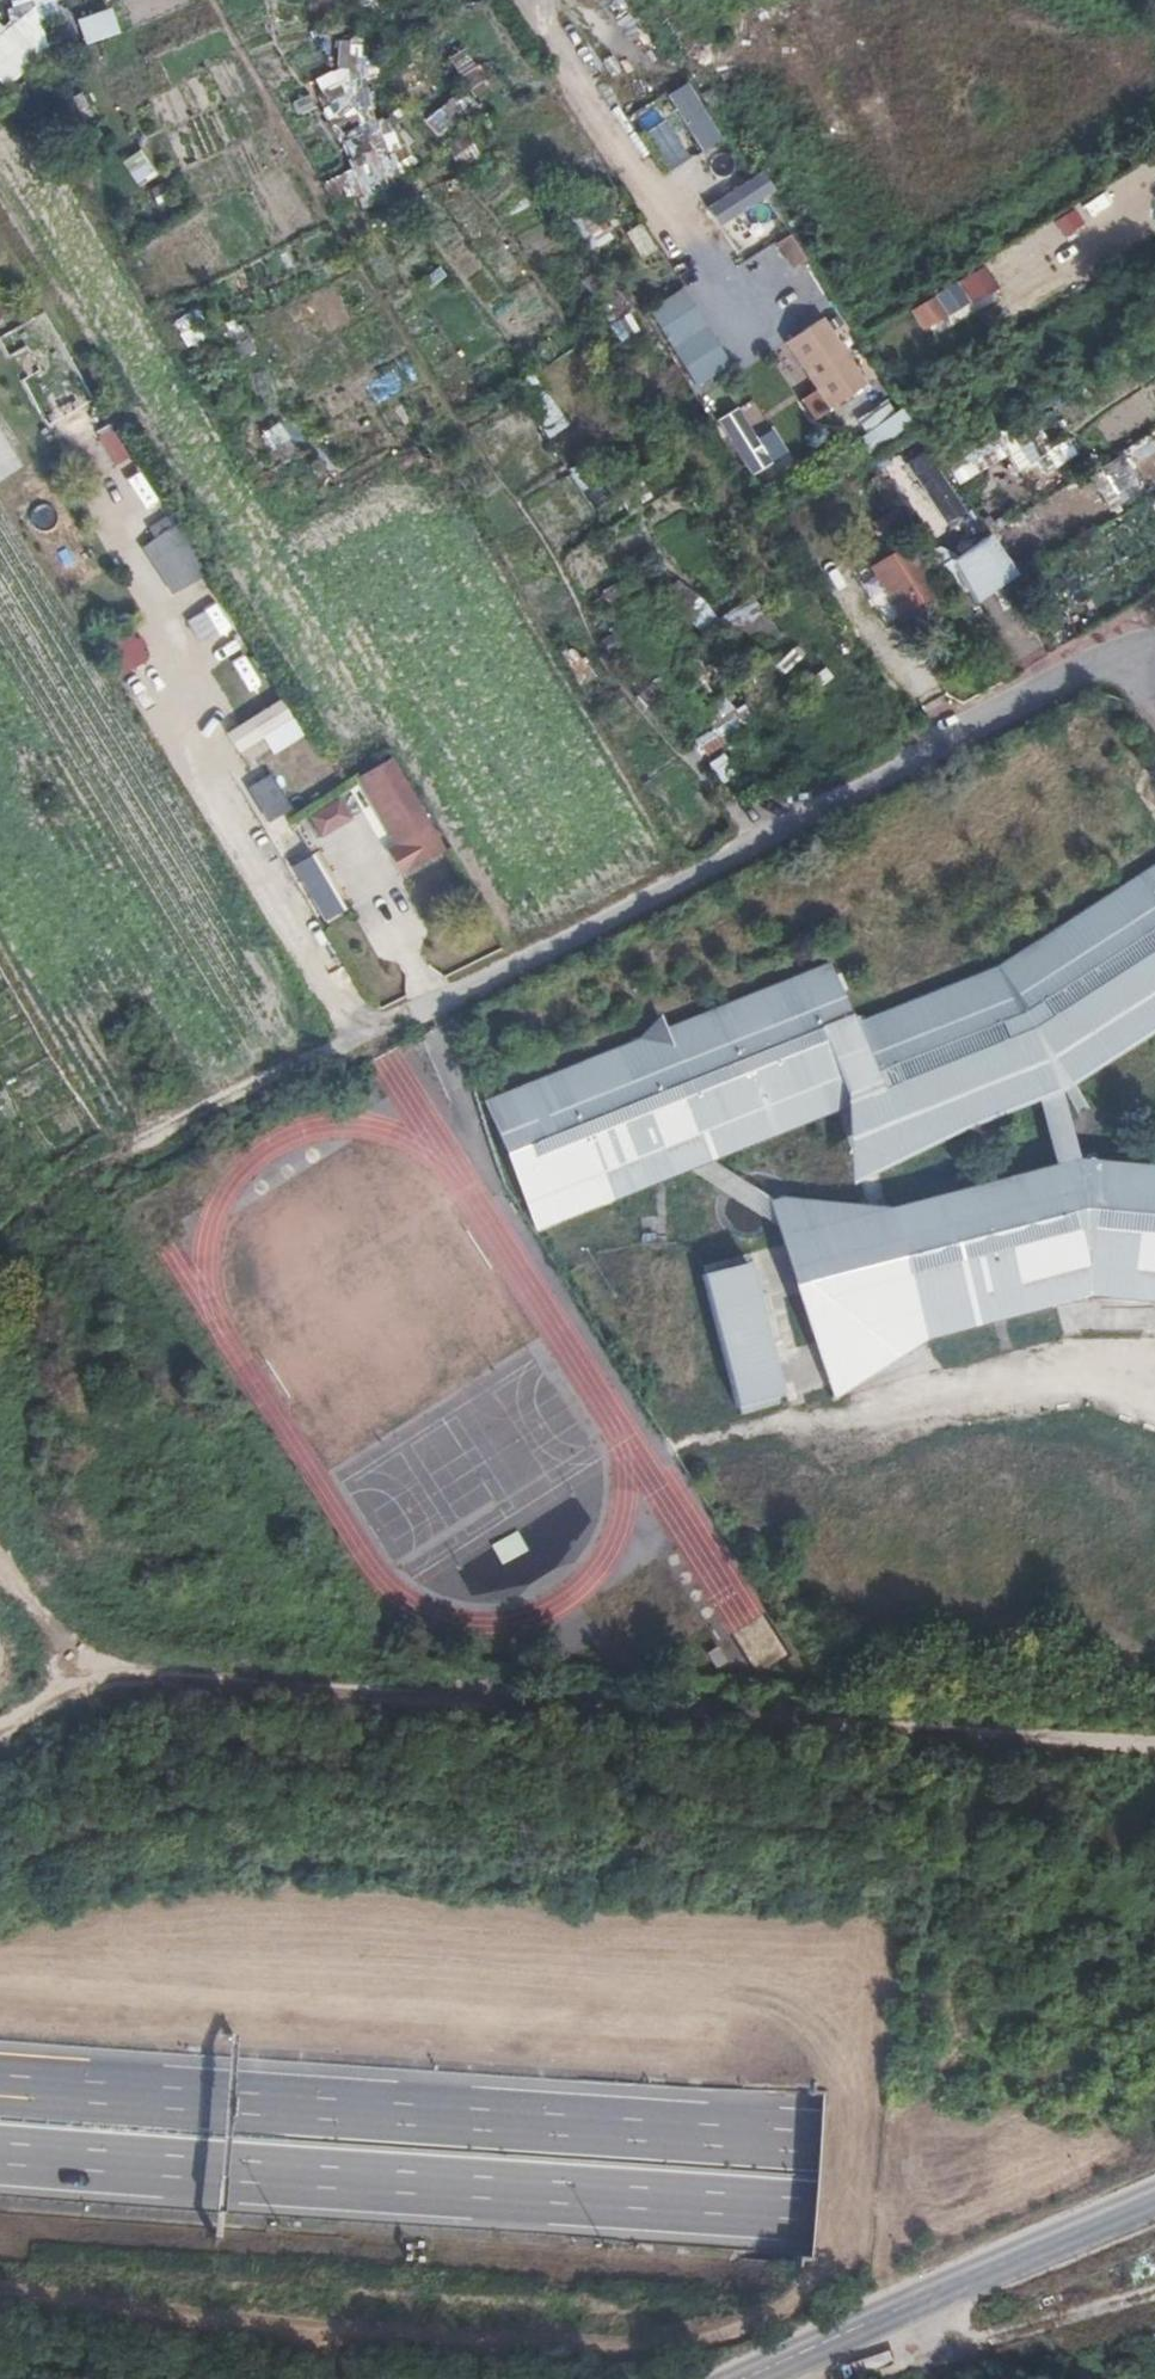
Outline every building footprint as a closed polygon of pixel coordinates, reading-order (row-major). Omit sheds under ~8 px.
[(60,40),(24,0),(0,0),(0,4),(2,6),(0,8),(0,85),(4,90),(60,40)] [(458,77),(474,68),(464,50),(448,59),(458,77)] [(359,180),(399,159),(348,62),(308,83),(359,180)] [(687,83),(667,95),(701,153),(722,141),(687,83)] [(440,108),(423,121),(435,137),(452,124),(440,108)] [(701,152),(692,139),(682,145),(665,120),(644,134),(670,173),(701,152)] [(142,151),(122,162),(134,185),(154,174),(142,151)] [(778,196),(720,227),(733,249),(790,218),(778,196)] [(626,235),(642,258),(656,248),(640,226),(626,235)] [(926,339),(1001,291),(984,264),(909,312),(926,339)] [(685,288),(646,312),(694,390),(733,367),(685,288)] [(789,342),(831,406),(863,384),(855,371),(865,365),(857,353),(847,359),(821,321),(789,342)] [(239,342),(247,354),(253,350),(246,338),(239,342)] [(241,358),(247,354),(239,342),(234,345),(241,358)] [(911,431),(891,399),(851,424),(871,456),(911,431)] [(772,425),(767,428),(754,401),(718,419),(747,478),(788,457),(772,425)] [(287,439),(278,424),(263,434),(273,449),(287,439)] [(115,466),(126,459),(110,431),(99,437),(115,466)] [(993,454),(982,436),(939,461),(952,482),(959,478),(962,482),(987,469),(983,460),(993,454)] [(428,448),(415,455),(414,457),(414,460),(415,462),(417,465),(419,466),(421,468),(423,468),(426,468),(429,468),(431,467),(433,465),(434,463),(435,460),(435,457),(435,455),(434,453),(432,450),(430,449),(428,448)] [(324,472),(324,471),(317,460),(313,460),(311,460),(308,461),(306,463),(305,465),(303,467),(303,469),(303,472),(304,475),(305,477),(307,479),(309,480),(312,481),(315,481),(317,480),(320,479),(321,477),(323,475),(324,472)] [(1112,512),(1144,489),(1124,461),(1092,485),(1112,512)] [(908,524),(897,508),(874,523),(884,539),(908,524)] [(206,573),(166,514),(148,526),(156,537),(139,548),(171,596),(206,573)] [(937,548),(928,554),(956,598),(1005,567),(986,537),(953,557),(937,548)] [(872,568),(904,619),(940,597),(908,546),(872,568)] [(726,635),(761,614),(752,599),(712,622),(686,579),(669,589),(697,636),(719,623),(726,635)] [(129,629),(100,652),(122,679),(151,657),(129,629)] [(271,755),(303,737),(281,700),(226,732),(239,755),(263,741),(271,755)] [(720,784),(737,774),(725,753),(708,763),(720,784)] [(445,858),(391,763),(356,783),(393,847),(386,851),(404,882),(445,858)] [(266,824),(291,809),(270,774),(245,789),(266,824)] [(38,795),(49,812),(52,811),(54,809),(55,807),(56,804),(56,802),(56,799),(54,797),(53,795),(51,793),(48,792),(46,792),(43,792),(41,793),(39,795),(38,795)] [(38,795),(37,797),(36,799),(35,802),(35,804),(36,807),(37,809),(39,811),(42,812),(44,813),(47,813),(49,812),(38,795)] [(318,840),(353,820),(340,797),(305,816),(318,840)] [(551,1210),(674,1160),(688,1155),(695,1152),(844,1092),(860,1113),(872,1144),(1052,1074),(1154,1007),(1154,865),(1118,890),(998,967),(854,1023),(829,963),(505,1092),(551,1210)] [(14,1117),(7,1089),(0,1091),(0,1121),(14,1117)] [(695,1152),(688,1155),(674,1160),(790,1234),(783,1207),(695,1152)] [(1075,1158),(888,1208),(893,1229),(937,1273),(933,1277),(930,1281),(927,1286),(925,1290),(923,1294),(921,1299),(920,1303),(919,1306),(918,1310),(918,1312),(918,1314),(917,1317),(917,1320),(1084,1276),(1116,1289),(1139,1282),(1154,1289),(1154,1166),(1075,1158)] [(874,1173),(860,1175),(866,1202),(879,1200),(874,1173)] [(802,1281),(846,1310),(874,1266),(830,1237),(802,1281)] [(702,1272),(736,1404),(781,1392),(747,1261),(702,1272)] [(501,1563),(526,1549),(515,1529),(490,1544),(501,1563)] [(726,1663),(717,1648),(706,1654),(716,1669),(726,1663)]
